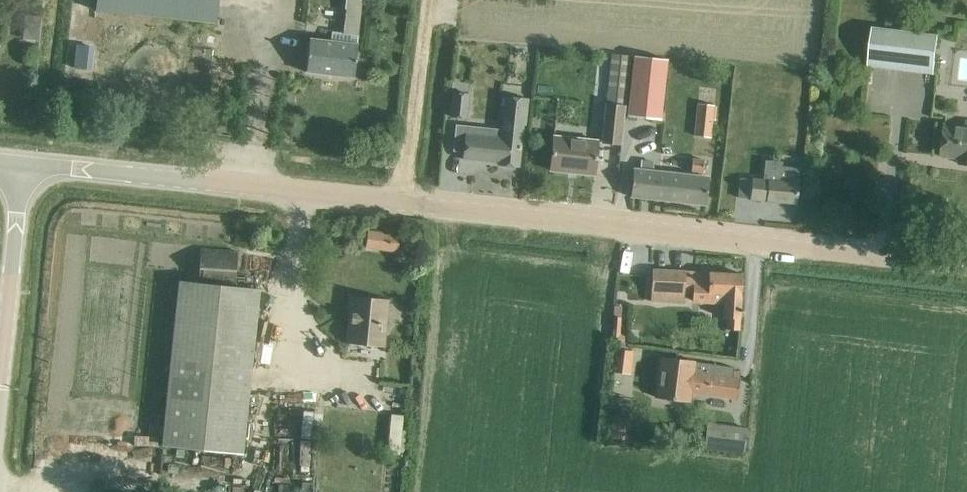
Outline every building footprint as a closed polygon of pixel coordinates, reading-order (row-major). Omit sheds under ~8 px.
[(212,0),(91,0),(91,10),(210,22),(212,0)] [(357,0),(344,0),(341,32),(328,31),(327,38),(304,35),(300,71),(349,76),(357,0)] [(359,17),(374,18),(375,0),(360,0),(359,17)] [(933,73),(938,35),(872,27),(868,65),(933,73)] [(605,52),(600,101),(596,140),(614,142),(622,54),(605,52)] [(626,54),(620,114),(653,118),(659,57),(626,54)] [(74,56),(74,66),(89,67),(89,57),(74,56)] [(83,107),(84,92),(71,90),(69,105),(83,107)] [(450,117),(466,119),(468,95),(452,93),(450,117)] [(453,151),(463,152),(463,159),(498,163),(498,165),(518,167),(523,125),(525,125),(527,99),(505,97),(501,138),(467,135),(468,127),(456,126),(453,151)] [(694,135),(711,137),(714,105),(698,104),(694,135)] [(941,156),(960,158),(959,163),(966,164),(966,121),(966,120),(966,126),(945,123),(941,156)] [(587,172),(590,139),(548,134),(545,168),(587,172)] [(692,159),(691,171),(704,173),(705,160),(692,159)] [(796,202),(800,168),(781,166),(782,162),(765,160),(764,179),(748,177),(740,176),(738,196),(746,197),(793,202),(796,202)] [(703,173),(629,165),(626,194),(701,201),(703,173)] [(398,235),(366,230),(364,247),(395,251),(398,235)] [(640,241),(639,264),(655,265),(657,242),(640,241)] [(200,248),(196,278),(232,282),(235,251),(200,248)] [(654,269),(653,301),(667,302),(668,292),(683,293),(691,293),(691,300),(723,301),(722,319),(727,319),(726,330),(739,331),(742,274),(708,272),(708,273),(684,272),(684,271),(654,269)] [(243,454),(259,292),(177,283),(162,426),(161,436),(161,445),(243,454)] [(350,296),(346,344),(383,347),(387,299),(350,296)] [(620,316),(611,315),(608,341),(622,342),(623,334),(618,334),(620,316)] [(611,367),(627,370),(631,349),(615,346),(611,367)] [(735,399),(738,379),(739,372),(731,371),(732,367),(692,361),(692,360),(660,355),(654,396),(687,402),(688,395),(693,396),(694,392),(735,399)] [(319,403),(317,431),(325,431),(327,404),(319,403)] [(392,414),(387,452),(399,453),(403,416),(392,414)] [(609,439),(622,440),(624,415),(611,414),(609,439)] [(745,428),(707,423),(703,447),(742,452),(745,428)] [(149,425),(148,434),(161,436),(162,426),(149,425)] [(300,491),(312,491),(312,484),(301,483),(300,491)]
